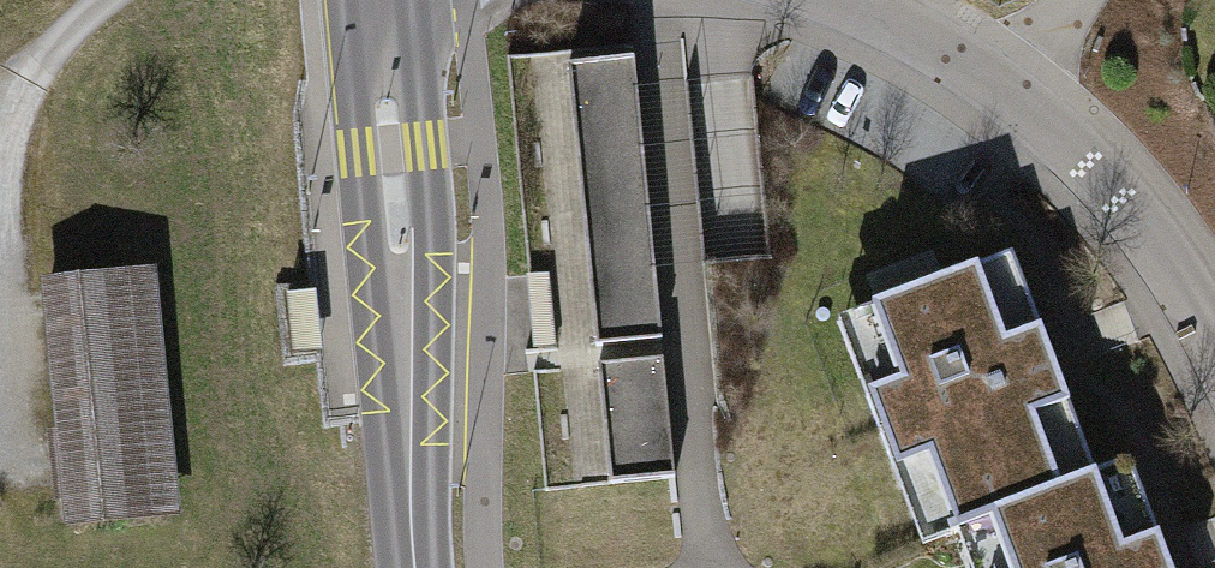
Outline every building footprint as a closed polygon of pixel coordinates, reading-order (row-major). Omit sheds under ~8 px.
[(634,57),(566,64),(595,345),(662,338),(634,57)] [(765,258),(757,80),(697,82),(705,260),(765,258)] [(860,376),(901,488),(929,477),(950,534),(985,521),(992,518),(991,513),(1095,474),(1013,254),(865,309),(886,366),(860,376)] [(548,273),(527,275),(533,349),(555,348),(548,273)] [(140,274),(50,282),(72,523),(162,515),(140,274)] [(316,289),(287,292),(294,353),(323,350),(316,289)] [(663,358),(598,364),(610,483),(676,476),(663,358)] [(985,521),(1003,567),(1170,567),(1129,461),(1095,474),(991,513),(992,518),(985,521)]
